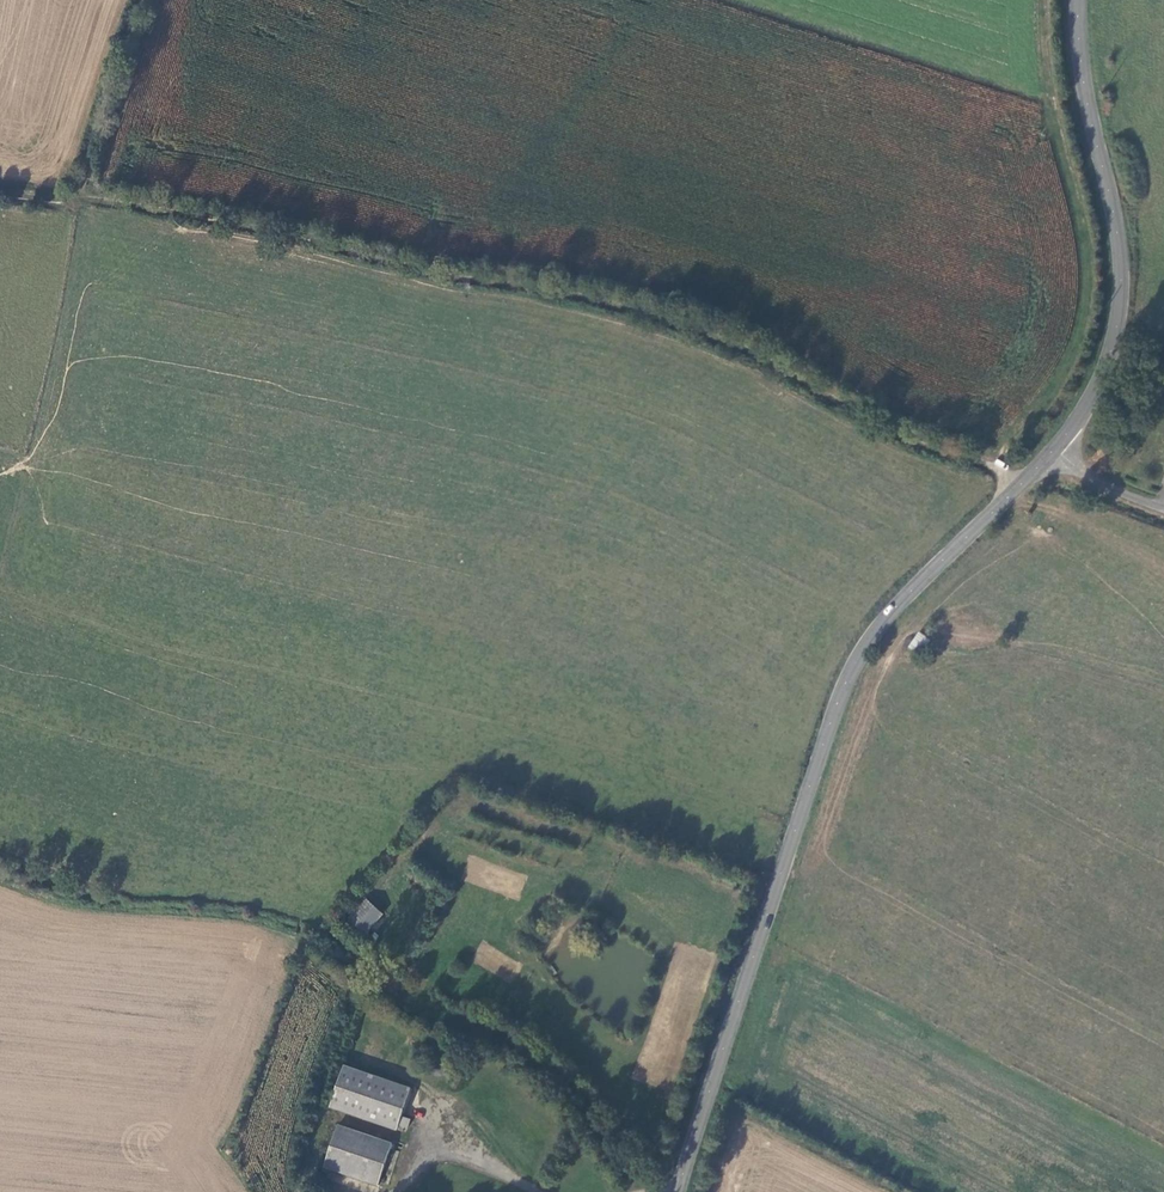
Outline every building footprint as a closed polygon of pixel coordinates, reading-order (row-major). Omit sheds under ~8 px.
[(907,648),(915,656),(927,644),(918,636),(907,648)] [(366,898),(345,919),(361,936),(383,915),(366,898)] [(409,1092),(341,1069),(328,1107),(395,1130),(409,1092)] [(401,1116),(398,1130),(406,1132),(410,1118),(401,1116)] [(389,1148),(334,1129),(320,1168),(374,1187),(389,1148)]
